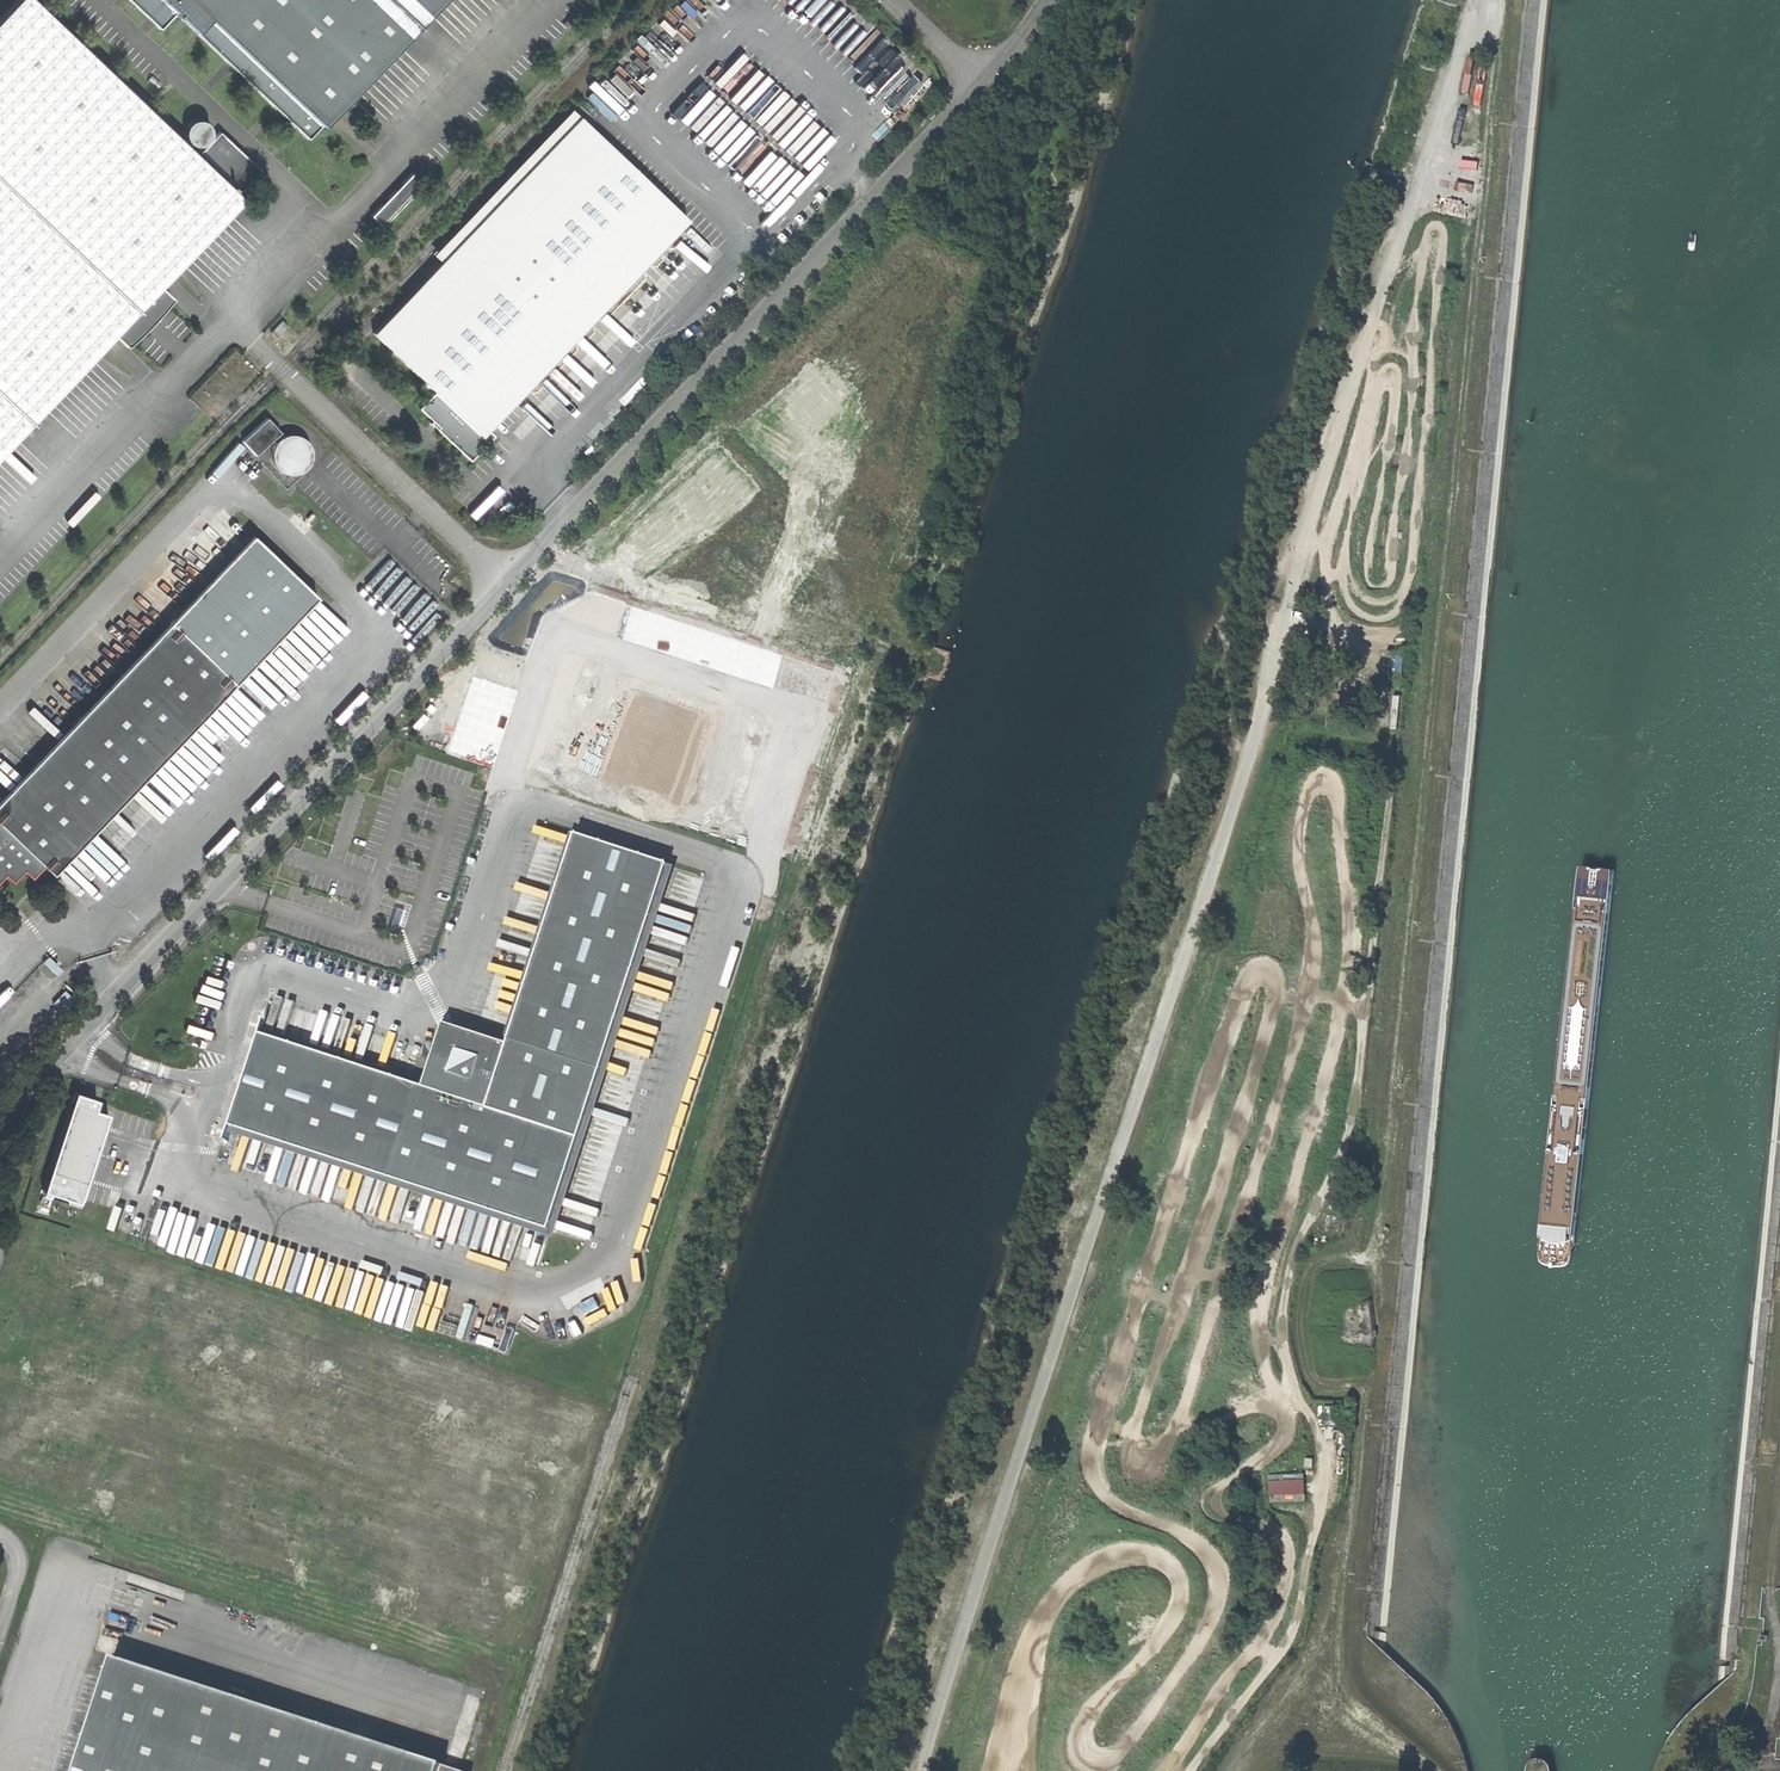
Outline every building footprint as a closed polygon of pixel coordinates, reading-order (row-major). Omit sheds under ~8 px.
[(83,363),(111,334),(122,343),(167,296),(157,287),(189,253),(241,198),(29,0),(14,0),(0,14),(0,451),(83,363)] [(303,138),(341,98),(435,0),(126,0),(155,28),(171,11),(303,138)] [(903,109),(907,113),(934,86),(929,82),(903,109)] [(507,408),(686,221),(571,110),(434,252),(436,255),(407,285),(413,290),(373,332),(435,392),(420,407),(434,420),(431,423),(470,460),(494,435),(487,429),(507,408)] [(194,145),(204,141),(209,133),(208,125),(203,119),(195,116),(187,118),(181,123),(180,131),(181,137),(186,142),(194,145)] [(237,190),(256,170),(215,131),(196,151),(237,190)] [(413,171),(371,215),(382,226),(424,181),(413,171)] [(271,440),(276,444),(274,448),(273,454),(273,460),(276,467),(281,471),(288,473),(296,474),(303,471),(309,464),(311,457),(310,450),(307,443),(303,438),(295,435),(285,436),(267,416),(242,440),(256,455),(271,440)] [(259,538),(0,806),(0,826),(43,863),(59,877),(322,599),(259,538)] [(3,877),(11,884),(21,873),(29,879),(43,863),(0,826),(0,880),(3,877)] [(231,1127),(550,1230),(669,866),(576,835),(506,1044),(462,1030),(461,1027),(457,1024),(451,1023),(444,1024),(438,1029),(438,1034),(439,1041),(424,1088),(261,1035),(231,1127)] [(56,977),(61,971),(46,958),(41,964),(56,977)] [(1327,1406),(1327,1423),(1340,1423),(1341,1406),(1327,1406)] [(1270,1474),(1271,1502),(1306,1501),(1305,1473),(1270,1474)] [(115,1658),(79,1770),(441,1770),(443,1764),(115,1658)] [(450,1731),(471,1737),(486,1687),(465,1681),(450,1731)]
